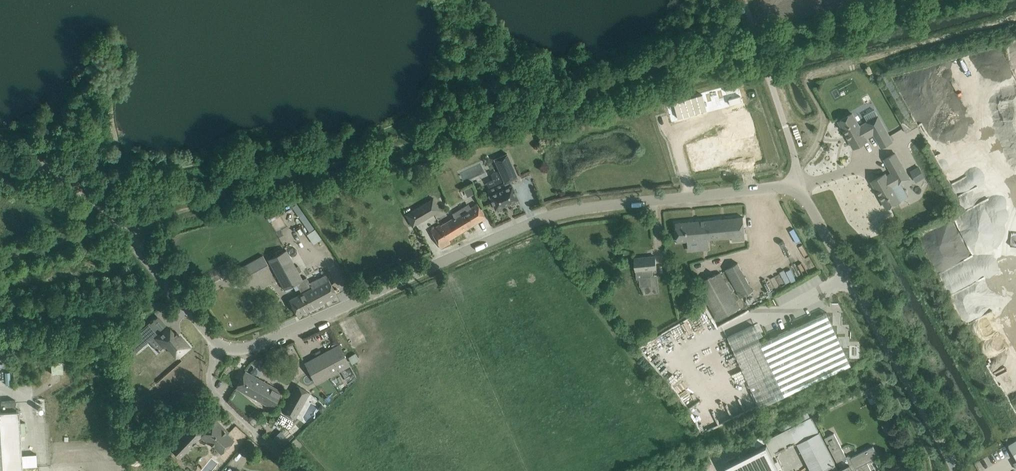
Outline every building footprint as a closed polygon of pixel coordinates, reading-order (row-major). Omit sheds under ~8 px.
[(712,102),(683,110),(687,125),(716,117),(712,102)] [(868,122),(860,127),(852,113),(839,121),(854,148),(867,140),(866,137),(874,133),(882,147),(892,141),(878,116),(868,122)] [(688,150),(686,151),(691,169),(727,159),(728,164),(753,157),(744,125),(719,132),(721,139),(688,149),(688,150)] [(898,144),(909,141),(907,135),(896,138),(898,144)] [(495,208),(495,209),(496,209),(496,208),(504,205),(505,205),(506,205),(505,204),(508,203),(508,204),(509,203),(517,199),(518,199),(518,198),(512,186),(513,186),(512,185),(510,180),(517,177),(517,178),(518,177),(517,176),(507,154),(507,153),(506,154),(495,159),(494,159),(495,160),(505,182),(504,182),(505,183),(488,190),(490,195),(489,195),(489,196),(490,196),(495,208)] [(885,174),(872,181),(887,208),(900,201),(908,196),(901,183),(909,178),(895,153),(885,159),(893,173),(887,177),(885,174)] [(919,166),(910,171),(916,182),(925,177),(919,166)] [(965,211),(950,219),(963,242),(988,229),(971,200),(961,205),(965,211)] [(427,201),(405,214),(410,222),(413,227),(434,214),(427,201)] [(440,224),(430,230),(436,240),(441,248),(451,242),(449,240),(486,218),(480,209),(477,204),(477,203),(471,206),(454,216),(440,225),(440,224)] [(676,223),(677,241),(732,237),(732,241),(745,239),(744,223),(744,220),(743,217),(676,223)] [(312,223),(295,231),(298,237),(307,233),(312,243),(321,239),(312,223)] [(293,285),(296,283),(303,280),(302,279),(286,250),(268,259),(280,281),(284,290),(285,289),(286,291),(293,287),(292,285),(293,285)] [(268,265),(263,256),(252,262),(257,271),(268,265)] [(655,256),(635,258),(637,279),(640,279),(640,286),(652,285),(651,276),(654,276),(653,269),(657,269),(655,256)] [(726,269),(722,271),(727,281),(731,279),(741,297),(754,291),(738,262),(726,269)] [(703,282),(698,285),(716,317),(721,326),(743,313),(720,272),(716,275),(715,274),(712,275),(713,276),(706,280),(705,279),(702,281),(703,282)] [(303,280),(296,283),(299,288),(302,293),(289,300),(297,314),(298,315),(337,294),(332,286),(326,274),(320,277),(310,283),(306,277),(302,279),(303,280)] [(753,325),(750,319),(725,331),(761,407),(851,364),(826,312),(762,342),(759,336),(764,334),(759,322),(753,325)] [(150,321),(128,340),(137,351),(153,337),(162,348),(167,344),(178,356),(189,346),(176,332),(174,334),(168,327),(166,329),(160,334),(150,321)] [(340,346),(306,364),(310,373),(316,383),(342,368),(350,364),(344,354),(340,346)] [(64,358),(52,359),(53,371),(65,370),(64,358)] [(272,407),(281,390),(272,385),(258,378),(250,373),(244,370),(235,387),(263,402),(272,407)] [(309,391),(296,384),(281,411),(294,418),(309,391)] [(15,400),(1,401),(1,410),(2,415),(16,414),(16,409),(15,400)] [(19,409),(16,409),(16,414),(2,415),(1,410),(0,410),(0,470),(23,470),(19,409)] [(846,456),(834,432),(824,437),(837,462),(838,461),(842,468),(838,469),(811,416),(765,440),(773,455),(797,442),(812,470),(872,470),(867,462),(879,456),(873,446),(851,457),(850,456),(848,455),(846,456)] [(224,427),(216,420),(200,436),(208,444),(209,442),(221,453),(233,439),(226,432),(225,433),(221,429),(224,427)] [(283,446),(289,440),(281,432),(275,437),(283,446)] [(177,443),(171,449),(180,458),(194,443),(185,435),(177,443)] [(726,465),(729,470),(779,470),(774,461),(774,460),(773,459),(767,446),(726,465)]
